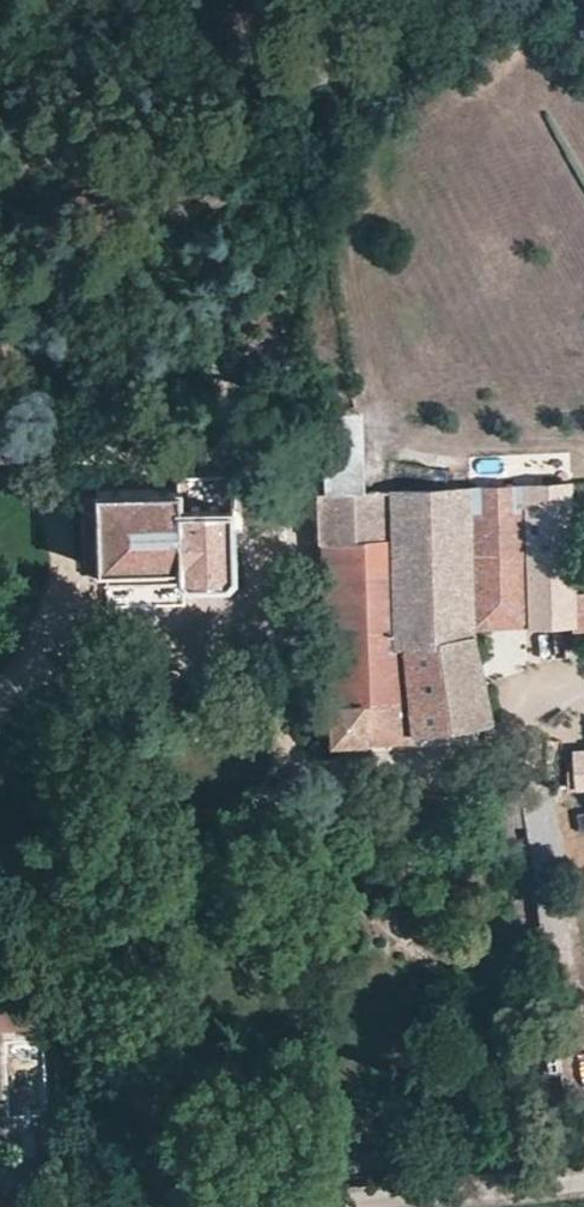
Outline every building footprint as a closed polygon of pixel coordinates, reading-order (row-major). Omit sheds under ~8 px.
[(237,573),(233,471),(178,470),(179,486),(94,490),(94,497),(78,506),(80,554),(96,567),(96,571),(173,568),(173,575),(185,587),(225,585),(237,573)] [(573,521),(583,521),(583,479),(571,480),(573,521)] [(328,744),(411,742),(411,737),(493,724),(476,629),(472,553),(522,551),(526,626),(575,623),(575,631),(583,631),(583,573),(576,574),(573,521),(571,480),(315,493),(328,744)] [(472,553),(476,629),(526,626),(522,551),(472,553)] [(577,751),(562,759),(566,792),(583,791),(583,751),(577,751)] [(556,816),(527,815),(526,837),(555,838),(556,816)] [(541,893),(540,964),(576,964),(577,894),(541,893)] [(37,1030),(37,1010),(0,1012),(0,1032),(37,1030)]
